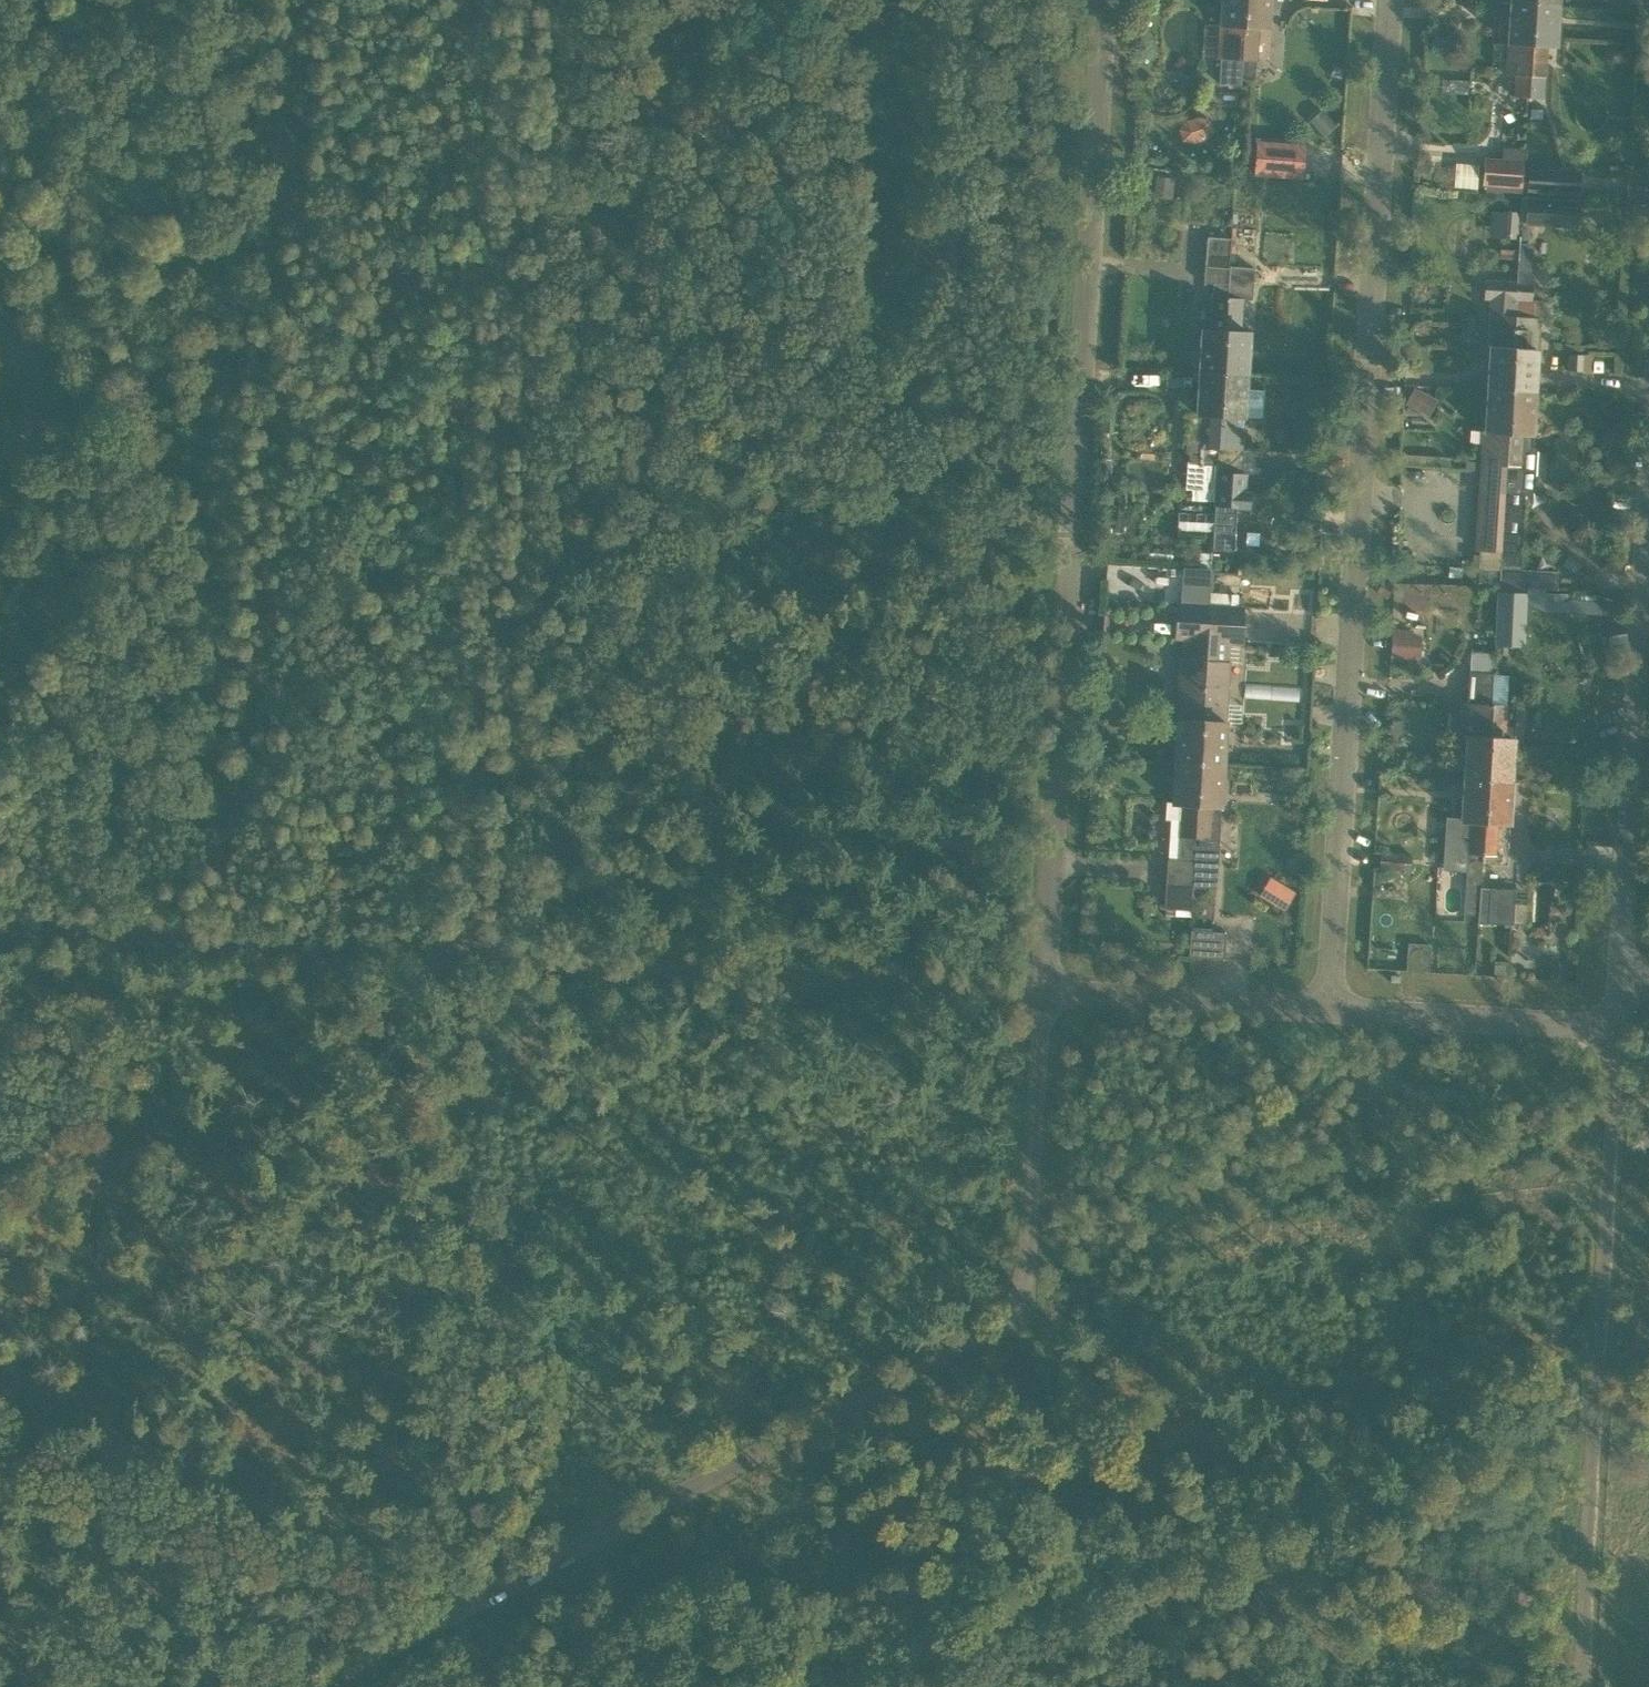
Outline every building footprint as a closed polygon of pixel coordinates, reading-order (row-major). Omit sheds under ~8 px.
[(1219,24),(1217,57),(1221,57),(1220,83),(1239,84),(1240,79),(1245,0),(1221,0),(1219,24)] [(1269,0),(1245,0),(1240,79),(1255,80),(1258,27),(1268,27),(1269,0)] [(1528,97),(1533,2),(1509,0),(1505,74),(1515,75),(1514,96),(1528,97)] [(1528,97),(1543,98),(1544,77),(1545,77),(1547,45),(1556,45),(1558,3),(1533,2),(1528,97)] [(1186,120),(1178,129),(1182,141),(1194,143),(1205,139),(1213,131),(1209,120),(1198,117),(1186,120)] [(1256,142),(1254,173),(1302,177),(1305,146),(1256,142)] [(1522,161),(1486,158),(1484,185),(1520,187),(1522,161)] [(1548,170),(1547,192),(1578,194),(1579,172),(1548,170)] [(1155,175),(1154,194),(1171,195),(1172,176),(1155,175)] [(1526,222),(1545,224),(1576,226),(1577,203),(1546,201),(1527,200),(1526,222)] [(1489,237),(1518,239),(1520,212),(1490,210),(1489,237)] [(1230,238),(1207,236),(1203,282),(1213,283),(1210,331),(1201,330),(1198,372),(1222,373),(1230,238)] [(1229,266),(1222,373),(1247,375),(1250,333),(1240,332),(1242,299),(1252,300),(1254,268),(1229,266)] [(1488,347),(1486,389),(1511,390),(1517,282),(1486,281),(1485,297),(1492,298),(1489,347),(1488,347)] [(1517,282),(1511,390),(1534,392),(1538,330),(1528,330),(1531,283),(1517,282)] [(1583,355),(1568,354),(1567,371),(1582,371),(1583,355)] [(1217,452),(1222,373),(1198,372),(1196,413),(1205,414),(1203,451),(1217,452)] [(1217,452),(1217,456),(1233,456),(1234,440),(1243,441),(1244,417),(1262,418),(1264,390),(1246,389),(1247,375),(1222,373),(1217,452)] [(1412,386),(1404,403),(1428,415),(1437,397),(1412,386)] [(1480,492),(1477,549),(1501,550),(1504,493),(1511,390),(1486,389),(1480,492)] [(1529,490),(1534,392),(1511,390),(1504,493),(1501,550),(1500,565),(1499,583),(1520,584),(1523,529),(1518,529),(1520,490),(1529,490)] [(1189,413),(1186,450),(1203,451),(1205,414),(1196,413),(1189,413)] [(1187,461),(1185,490),(1192,490),(1215,492),(1216,472),(1217,463),(1187,461)] [(1215,492),(1213,530),(1213,532),(1235,533),(1236,507),(1249,507),(1250,492),(1244,492),(1246,473),(1216,472),(1215,492)] [(1177,529),(1211,529),(1211,510),(1177,510),(1177,529)] [(1525,594),(1499,593),(1495,644),(1521,646),(1525,594)] [(1181,659),(1175,761),(1199,763),(1208,605),(1178,603),(1175,639),(1184,639),(1182,659),(1181,659)] [(1199,763),(1224,764),(1226,722),(1229,662),(1227,662),(1228,642),(1242,643),(1243,608),(1209,606),(1208,605),(1199,763)] [(1418,657),(1418,626),(1389,627),(1390,658),(1418,657)] [(1491,705),(1490,705),(1493,673),(1469,672),(1467,704),(1477,705),(1475,737),(1465,736),(1463,778),(1487,779),(1491,705)] [(1487,779),(1511,781),(1516,711),(1506,711),(1506,706),(1491,705),(1487,779)] [(1191,910),(1193,886),(1199,763),(1175,761),(1172,802),(1182,803),(1178,859),(1167,859),(1166,885),(1164,909),(1191,910)] [(1193,886),(1215,888),(1219,845),(1221,805),(1224,764),(1199,763),(1193,886)] [(1463,778),(1459,838),(1469,838),(1468,853),(1467,866),(1464,913),(1478,914),(1479,914),(1480,887),(1482,863),(1487,779),(1463,778)] [(1487,779),(1482,863),(1506,864),(1511,781),(1487,779)] [(1412,855),(1381,853),(1380,868),(1411,870),(1412,855)] [(1256,896),(1285,909),(1295,889),(1266,875),(1256,896)] [(1480,887),(1479,914),(1478,914),(1477,924),(1512,924),(1514,890),(1480,887)] [(1225,932),(1190,930),(1188,956),(1224,959),(1225,932)] [(1406,970),(1429,971),(1430,945),(1407,944),(1406,970)]
